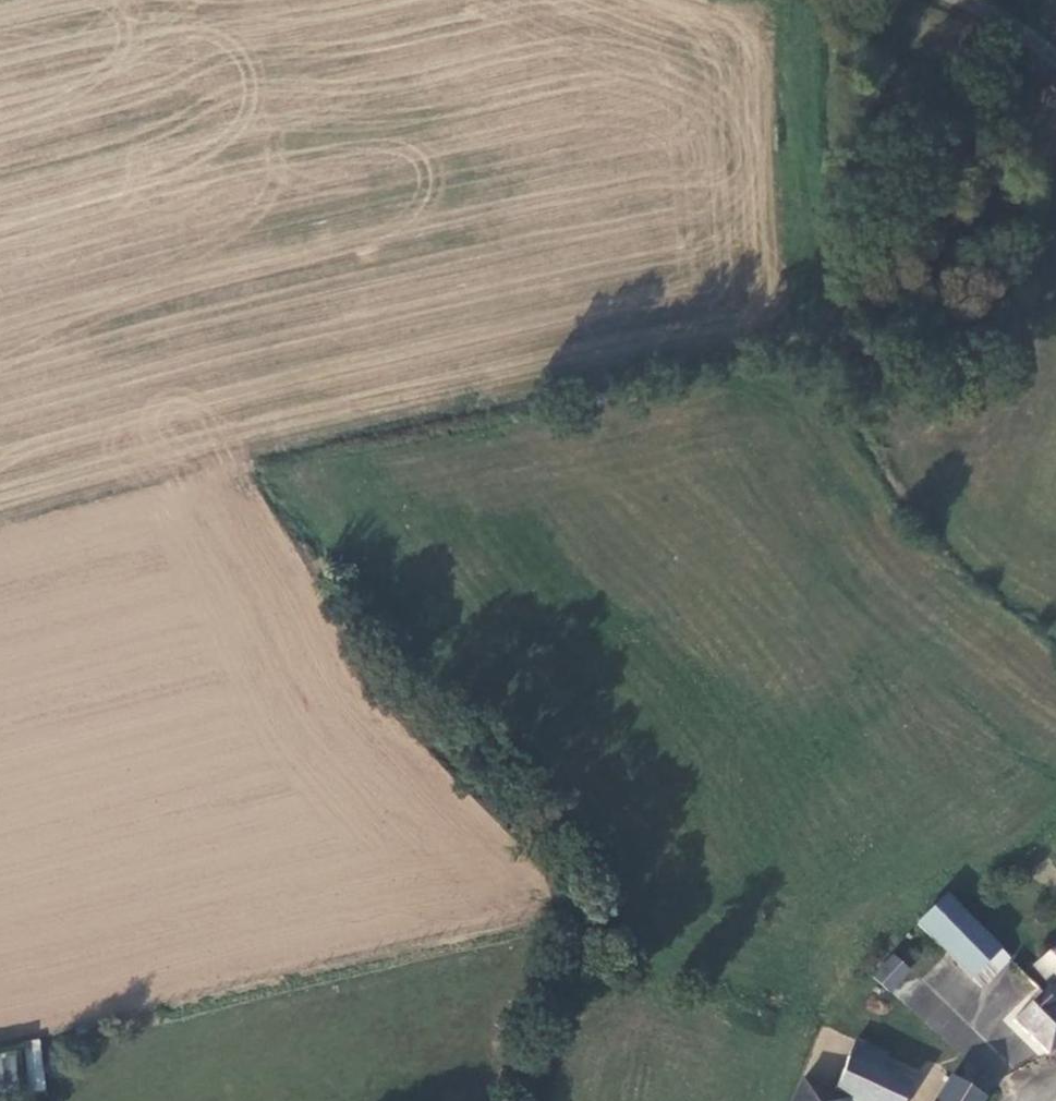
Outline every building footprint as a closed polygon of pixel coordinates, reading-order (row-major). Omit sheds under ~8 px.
[(958,983),(988,954),(944,909),(925,891),(896,919),(958,983)] [(1055,985),(1055,955),(1040,935),(1032,941),(1027,934),(1021,933),(1016,937),(1017,943),(1021,948),(1012,958),(1026,978),(989,1013),(1025,1052),(1055,1023),(1037,1004),(1055,985)] [(872,953),(852,973),(868,988),(887,968),(872,953)] [(810,1090),(823,1095),(836,1100),(879,1100),(891,1077),(857,1064),(861,1052),(828,1039),(810,1090)] [(0,1056),(0,1100),(46,1095),(40,1051),(0,1056)] [(955,1074),(947,1087),(963,1096),(974,1086),(955,1074)] [(963,1096),(947,1087),(926,1075),(911,1100),(960,1100),(963,1096)] [(823,1095),(810,1090),(793,1084),(776,1079),(768,1100),(821,1100),(823,1095)]
